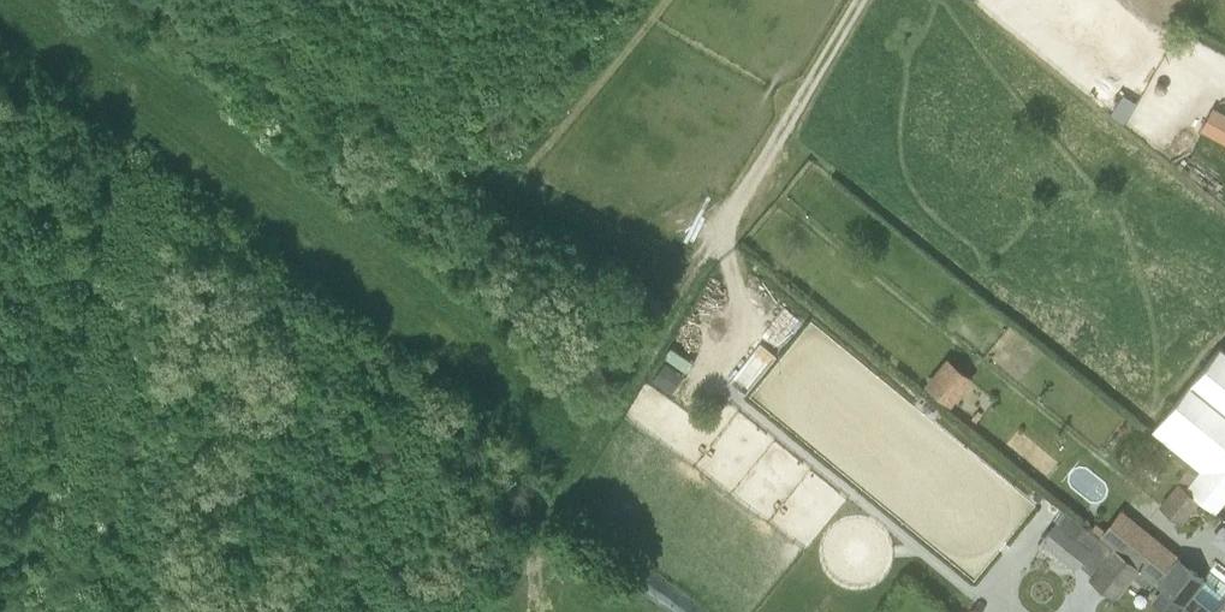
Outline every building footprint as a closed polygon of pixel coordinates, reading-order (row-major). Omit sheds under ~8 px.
[(1201,128),(1224,141),(1224,115),(1212,108),(1201,128)] [(1152,432),(1191,464),(1199,471),(1185,488),(1215,512),(1224,500),(1224,352),(1220,347),(1156,428),(1152,432)] [(946,357),(924,385),(951,406),(973,379),(946,357)] [(665,362),(652,380),(672,394),(679,385),(685,376),(675,370),(665,362)] [(1191,464),(1178,482),(1185,488),(1199,471),(1191,464)] [(1040,502),(1045,494),(1039,490),(1034,497),(1040,502)] [(1112,549),(1139,570),(1183,606),(1187,601),(1205,580),(1205,579),(1175,556),(1177,554),(1134,521),(1120,510),(1099,538),(1113,548),(1112,549)] [(1064,511),(1040,541),(1076,569),(1080,564),(1092,573),(1088,579),(1114,601),(1133,578),(1139,570),(1112,549),(1113,548),(1099,538),(1090,530),(1064,511)] [(1190,611),(1224,611),(1224,596),(1205,580),(1187,601),(1183,606),(1190,611)]
